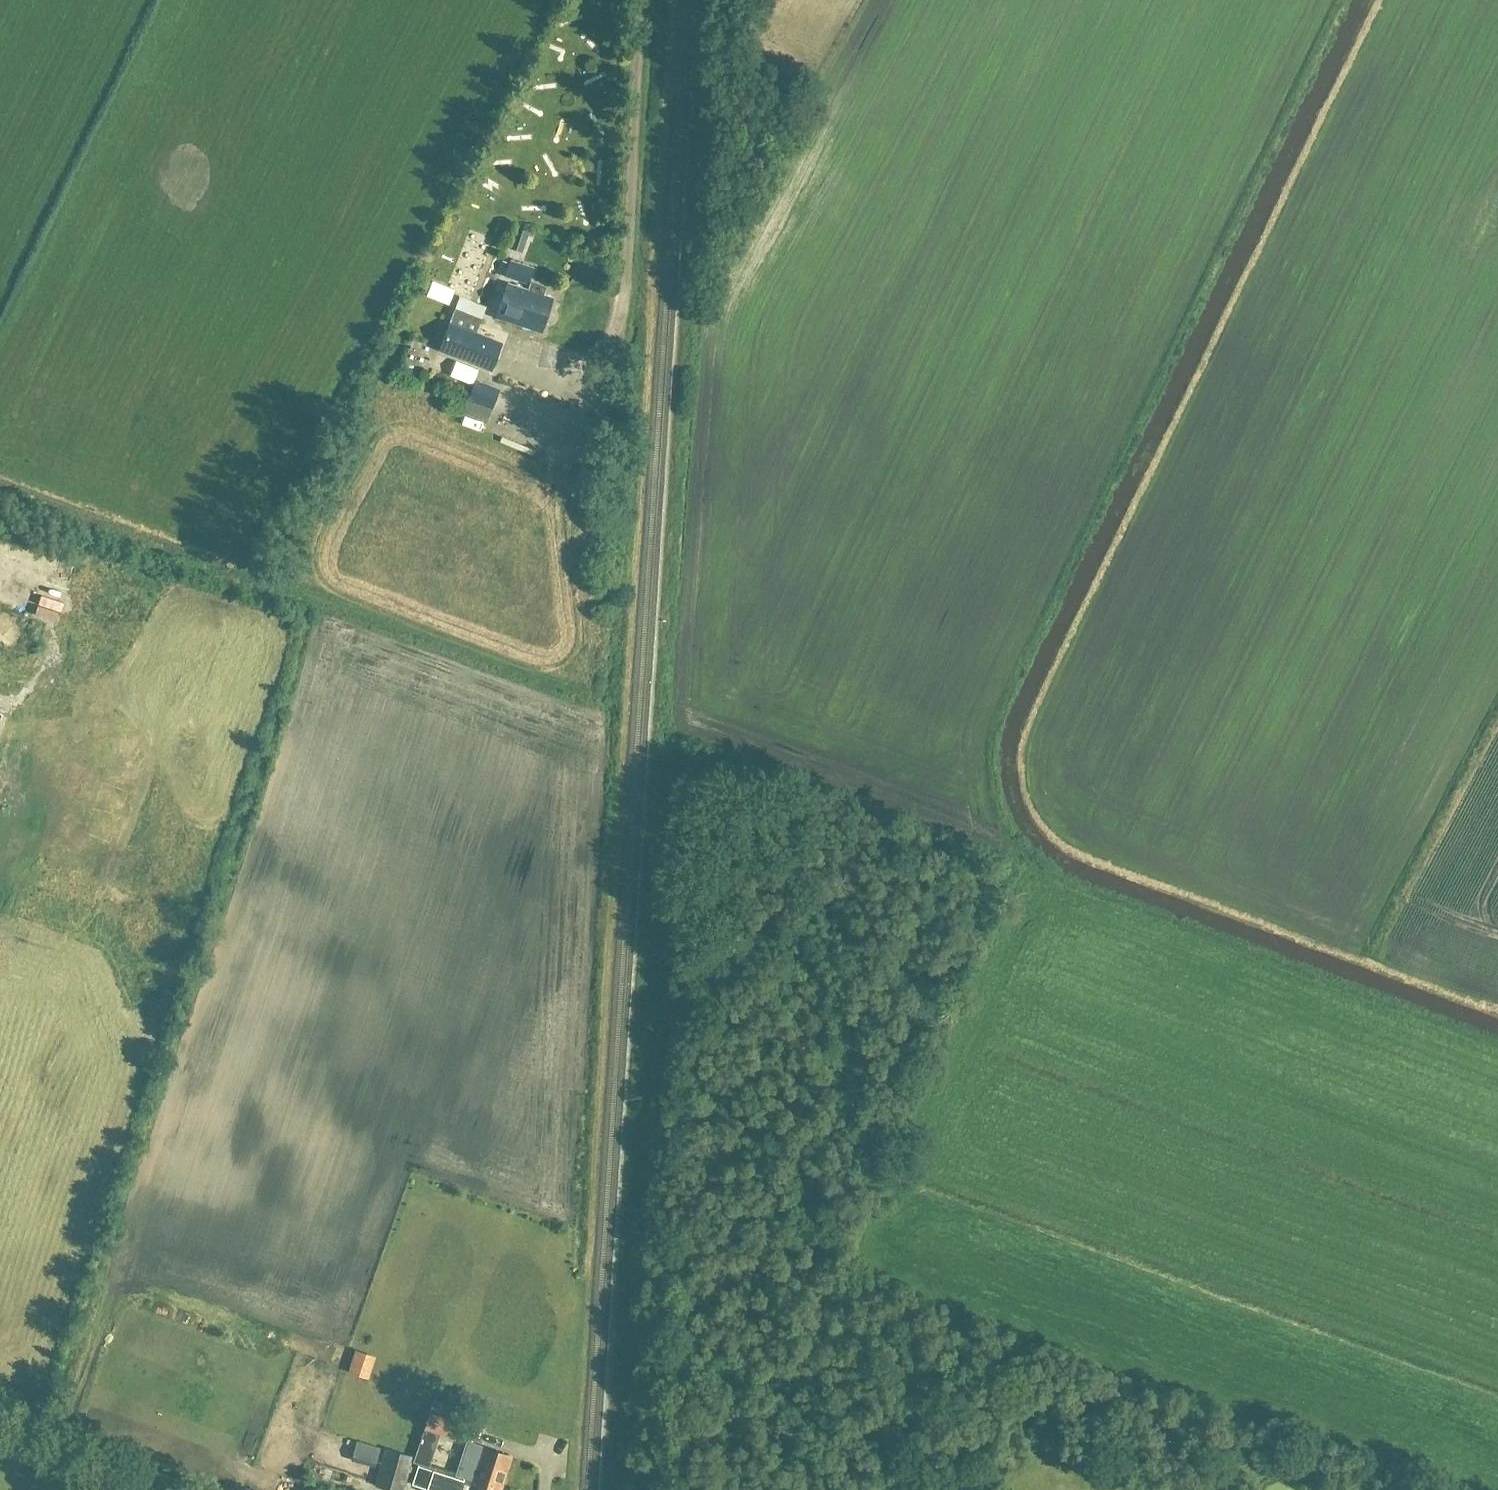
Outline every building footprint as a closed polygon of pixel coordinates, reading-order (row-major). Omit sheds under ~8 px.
[(523,251),(529,232),(518,228),(511,247),(523,251)] [(505,276),(528,283),(534,266),(511,258),(505,276)] [(531,281),(529,286),(508,279),(497,311),(543,326),(554,295),(545,292),(546,286),(531,281)] [(482,312),(486,302),(460,292),(456,302),(482,312)] [(439,348),(492,369),(502,343),(476,332),(481,318),(455,308),(439,348)] [(499,388),(476,380),(469,399),(493,407),(499,388)] [(429,1412),(428,1415),(425,1429),(428,1430),(455,1438),(457,1431),(460,1421),(429,1412)] [(469,1434),(483,1442),(491,1429),(478,1421),(469,1434)] [(385,1449),(375,1485),(391,1489),(403,1489),(412,1457),(398,1453),(400,1443),(388,1440),(385,1449)] [(483,1444),(471,1478),(463,1475),(463,1477),(473,1480),(472,1480),(490,1486),(491,1481),(500,1484),(510,1453),(483,1444)] [(473,1480),(463,1477),(417,1462),(417,1463),(432,1468),(426,1486),(437,1489),(458,1489),(462,1489),(498,1489),(500,1484),(491,1481),(490,1486),(472,1480),(473,1480)]
